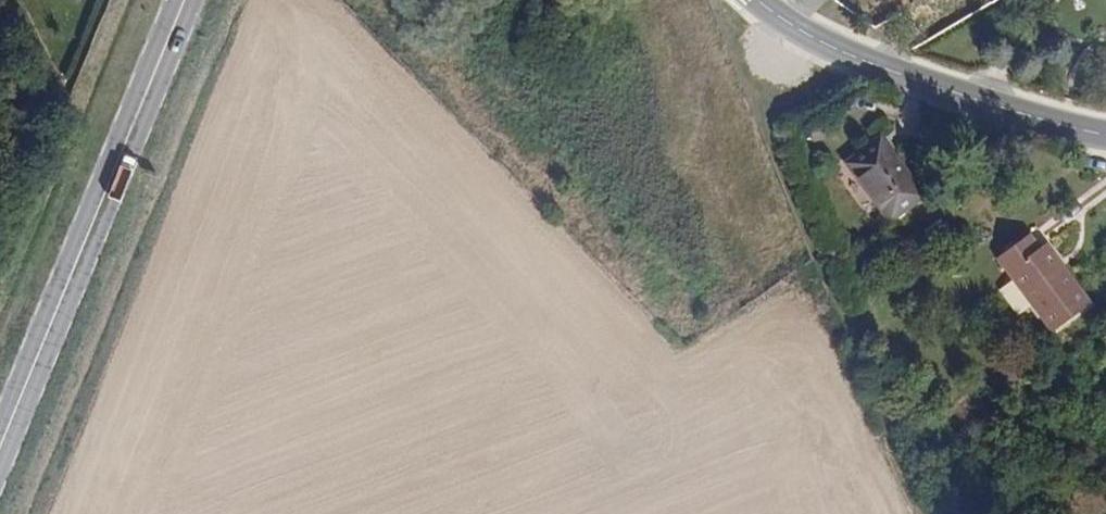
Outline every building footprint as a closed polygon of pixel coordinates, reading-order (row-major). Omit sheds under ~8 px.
[(880,132),(842,161),(856,179),(889,223),(928,194),(880,132)] [(1030,234),(998,257),(1007,271),(1049,331),(1090,303),(1047,244),(1040,248),(1030,234)]
